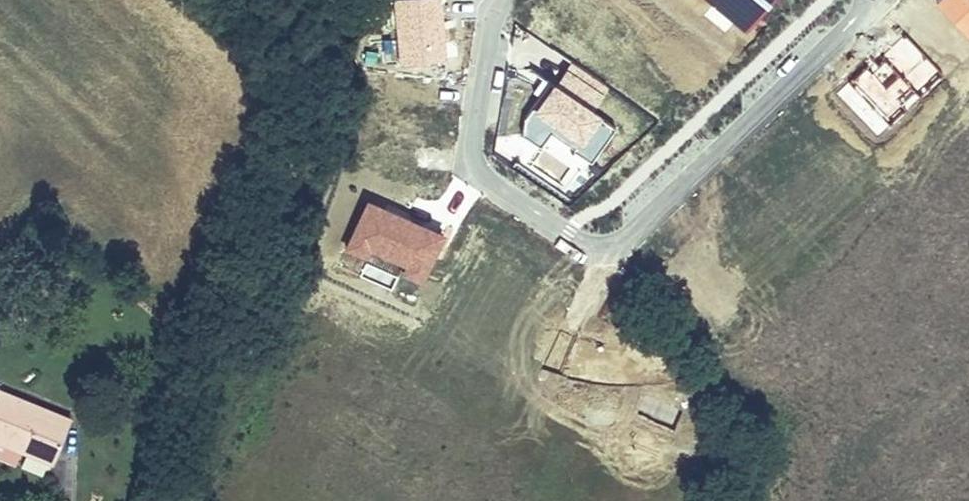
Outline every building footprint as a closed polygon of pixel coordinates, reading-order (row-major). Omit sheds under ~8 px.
[(7,438),(45,451),(59,408),(0,388),(0,436),(7,438)]
